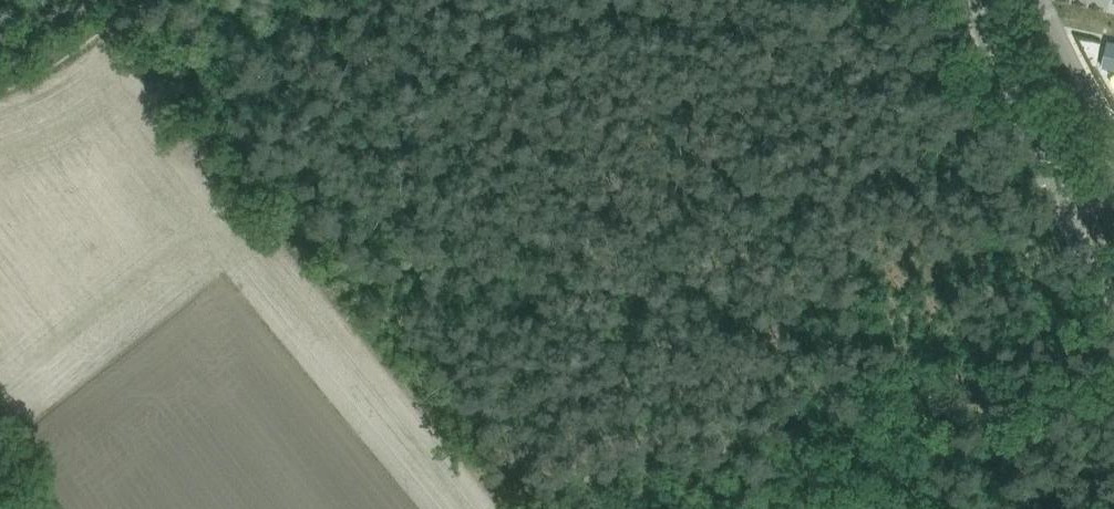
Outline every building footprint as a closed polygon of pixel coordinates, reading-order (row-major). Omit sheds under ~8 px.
[(1113,69),(1113,42),(1109,41),(1103,67),(1113,69)]
